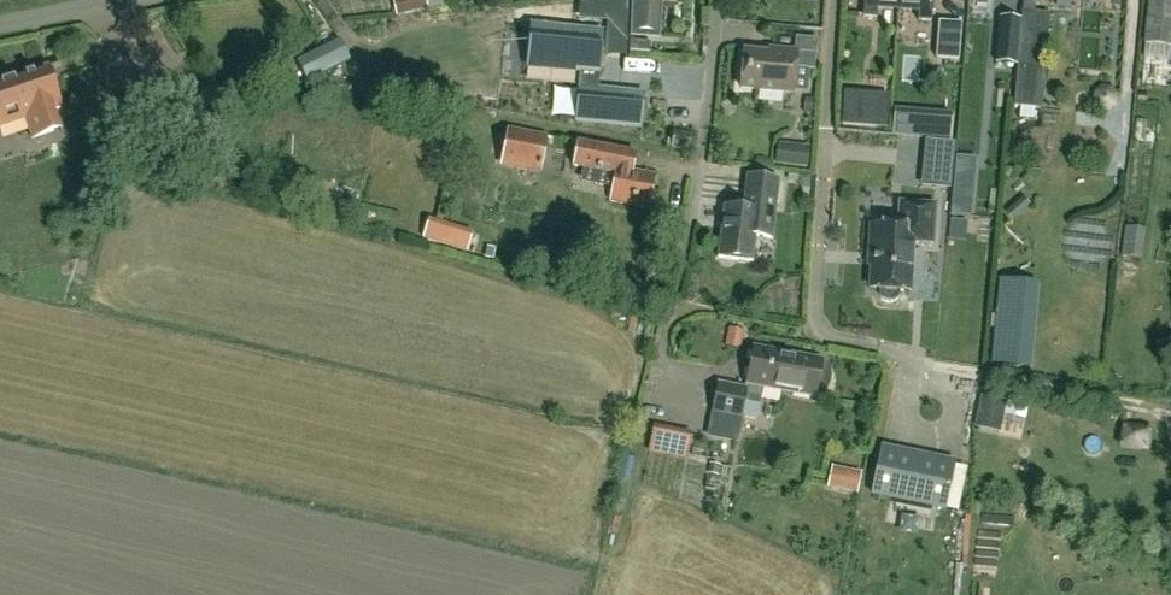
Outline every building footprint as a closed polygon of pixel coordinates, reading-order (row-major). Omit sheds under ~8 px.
[(397,17),(428,9),(425,0),(393,0),(397,17)] [(631,35),(655,37),(658,0),(632,0),(631,35)] [(862,17),(875,18),(875,6),(895,8),(896,0),(863,0),(862,17)] [(895,8),(917,9),(916,21),(929,22),(931,0),(896,0),(895,8)] [(1146,46),(1170,49),(1170,0),(1151,0),(1146,46)] [(1021,14),(1018,62),(1018,64),(1039,65),(1042,15),(1021,14)] [(995,63),(1016,64),(1020,20),(999,19),(995,63)] [(956,62),(959,26),(938,24),(935,60),(956,62)] [(580,70),(575,122),(640,128),(643,94),(597,90),(602,33),(529,26),(525,65),(580,70)] [(779,55),(743,52),(739,89),(792,94),(794,70),(814,72),(816,41),(797,39),(795,53),(779,51),(779,55)] [(630,40),(629,52),(650,53),(651,42),(630,40)] [(25,119),(31,138),(59,129),(60,131),(62,131),(55,110),(60,108),(47,70),(61,65),(60,64),(0,84),(0,128),(25,119)] [(1094,111),(1118,108),(1116,91),(1091,95),(1094,111)] [(887,99),(844,96),(841,127),(885,131),(887,99)] [(950,114),(894,111),(892,132),(949,136),(950,114)] [(1000,124),(999,170),(1051,171),(1052,112),(1019,112),(1019,125),(1000,124)] [(500,167),(540,175),(548,136),(508,128),(500,167)] [(675,132),(672,147),(690,150),(692,135),(675,132)] [(952,143),(925,140),(921,185),(948,188),(952,143)] [(610,202),(649,209),(655,176),(634,172),(637,154),(575,143),(572,161),(616,169),(610,202)] [(804,169),(807,150),(777,146),(774,165),(804,169)] [(955,156),(950,215),(968,217),(973,157),(955,156)] [(797,175),(796,183),(800,189),(808,189),(810,177),(797,175)] [(753,262),(756,237),(771,239),(774,216),(778,180),(747,176),(743,209),(724,207),(719,258),(753,262)] [(899,203),(897,227),(870,225),(868,252),(872,252),(870,288),(879,289),(878,295),(881,299),(885,301),(890,302),(895,300),(898,295),(898,290),(908,291),(911,241),(930,242),(933,205),(899,203)] [(948,240),(965,242),(966,221),(950,219),(948,240)] [(996,280),(988,363),(1027,367),(1035,283),(996,280)] [(740,354),(743,336),(727,333),(723,351),(740,354)] [(741,415),(755,417),(760,387),(814,397),(815,395),(822,397),(825,394),(827,391),(828,388),(829,385),(830,381),(830,378),(830,374),(830,371),(829,368),(827,365),(820,363),(821,361),(753,348),(746,388),(717,383),(712,411),(741,417),(741,415)] [(1004,401),(981,397),(976,419),(999,424),(1004,401)] [(646,457),(687,466),(692,440),(652,431),(646,457)] [(956,461),(881,445),(871,497),(945,512),(956,461)] [(855,494),(858,475),(831,471),(828,489),(855,494)]
